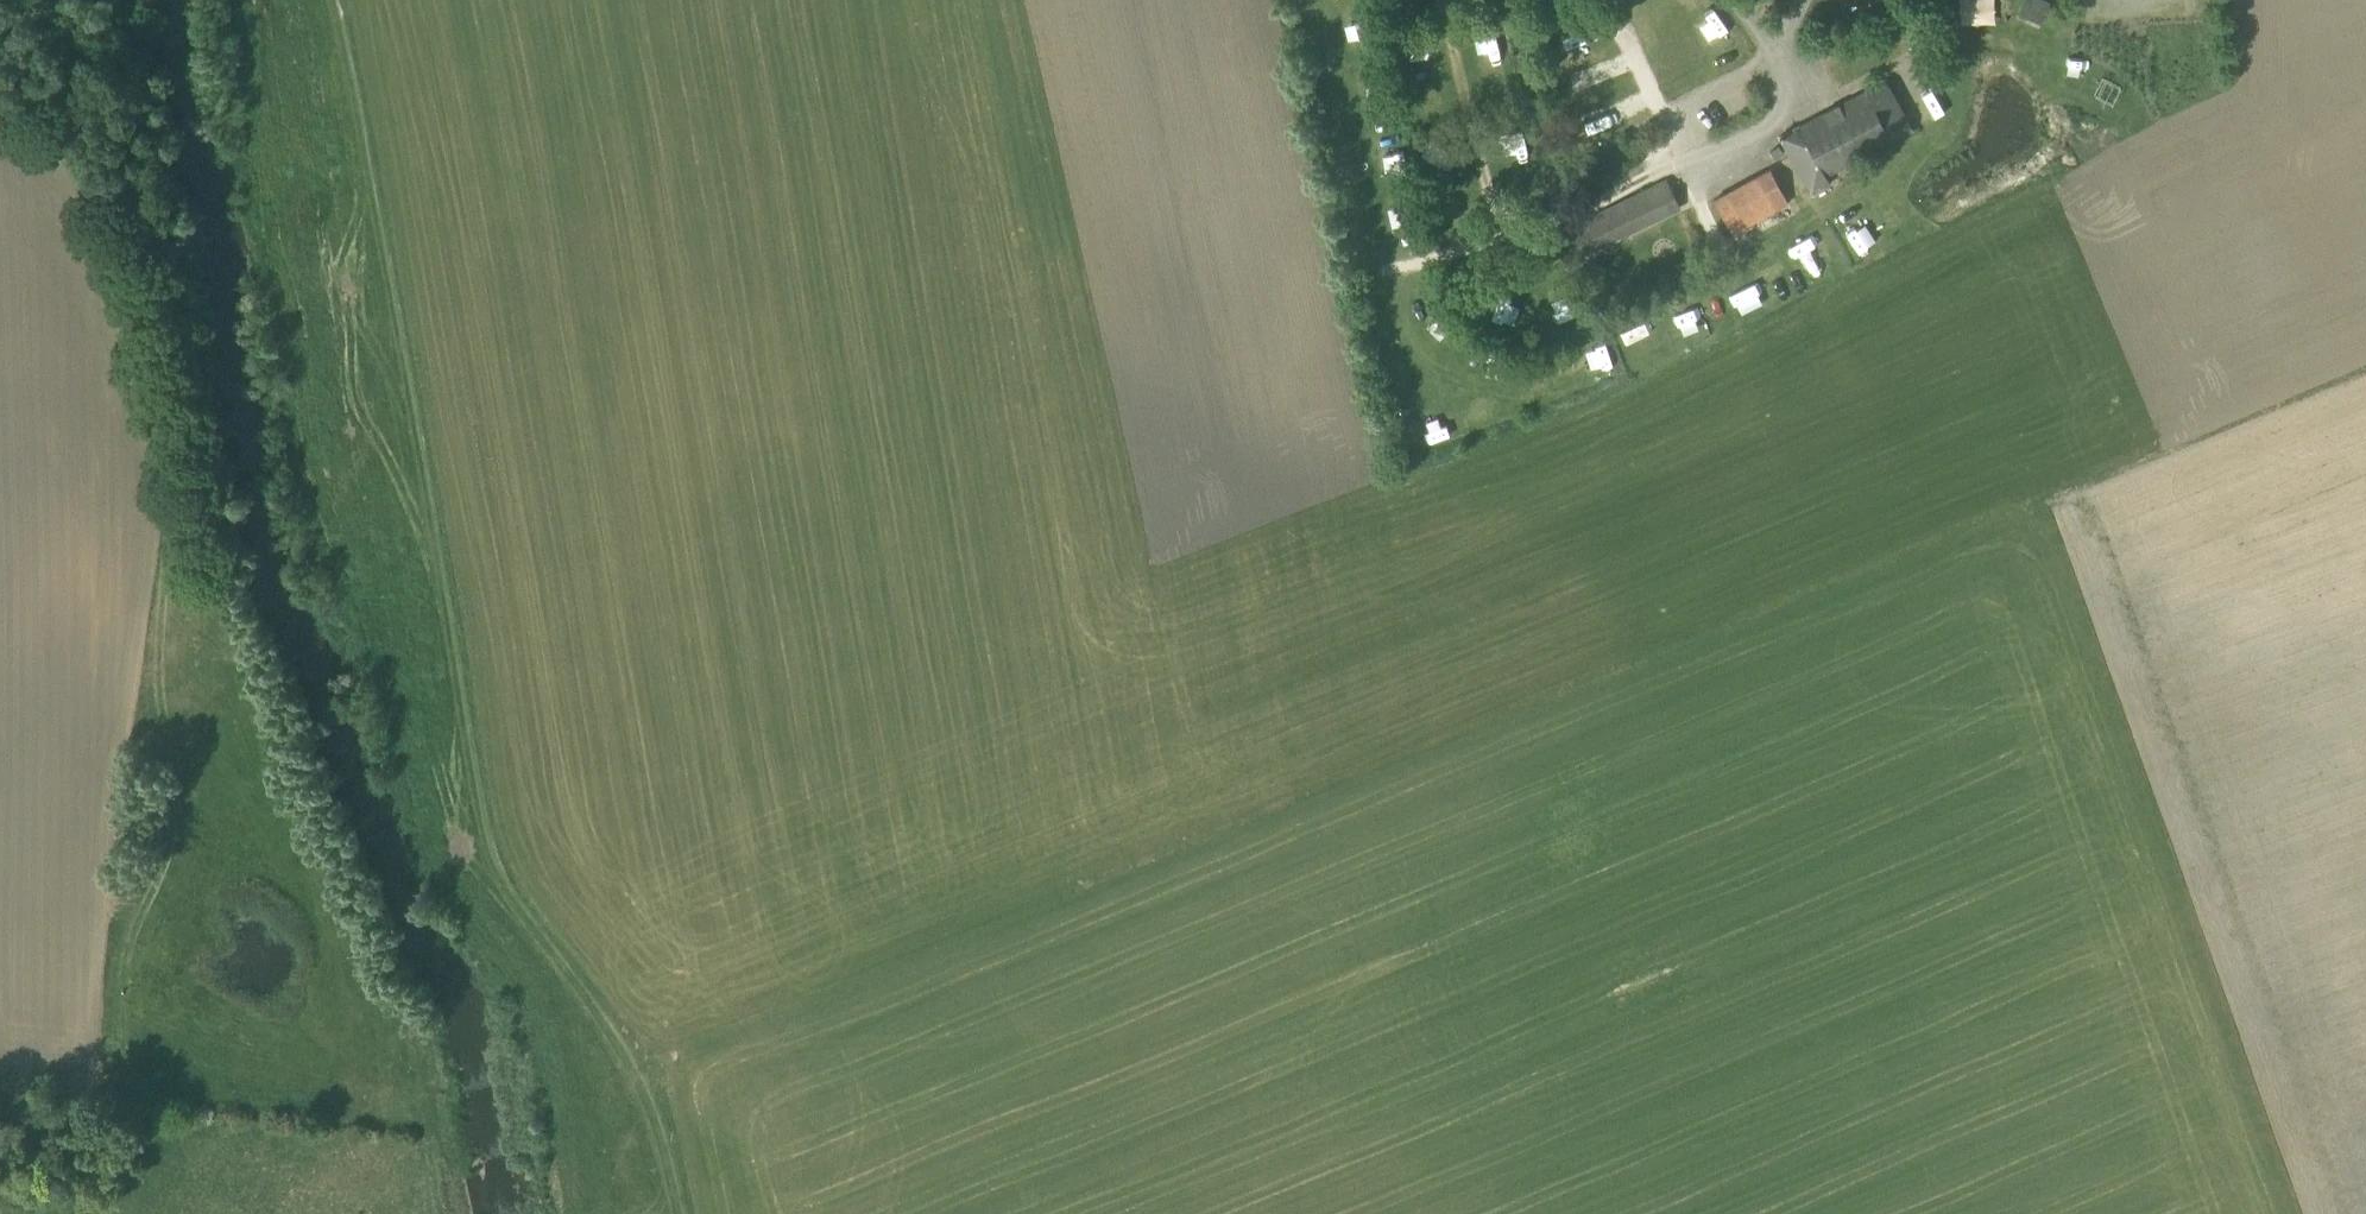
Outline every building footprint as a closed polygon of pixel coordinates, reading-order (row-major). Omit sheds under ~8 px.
[(2046,0),(2023,0),(2017,11),(2040,22),(2050,2),(2046,0)] [(1809,196),(1831,186),(1827,177),(1912,131),(1883,80),(1778,137),(1809,196)] [(1732,234),(1788,204),(1769,169),(1713,199),(1732,234)] [(1569,263),(1681,209),(1666,179),(1554,233),(1569,263)]
